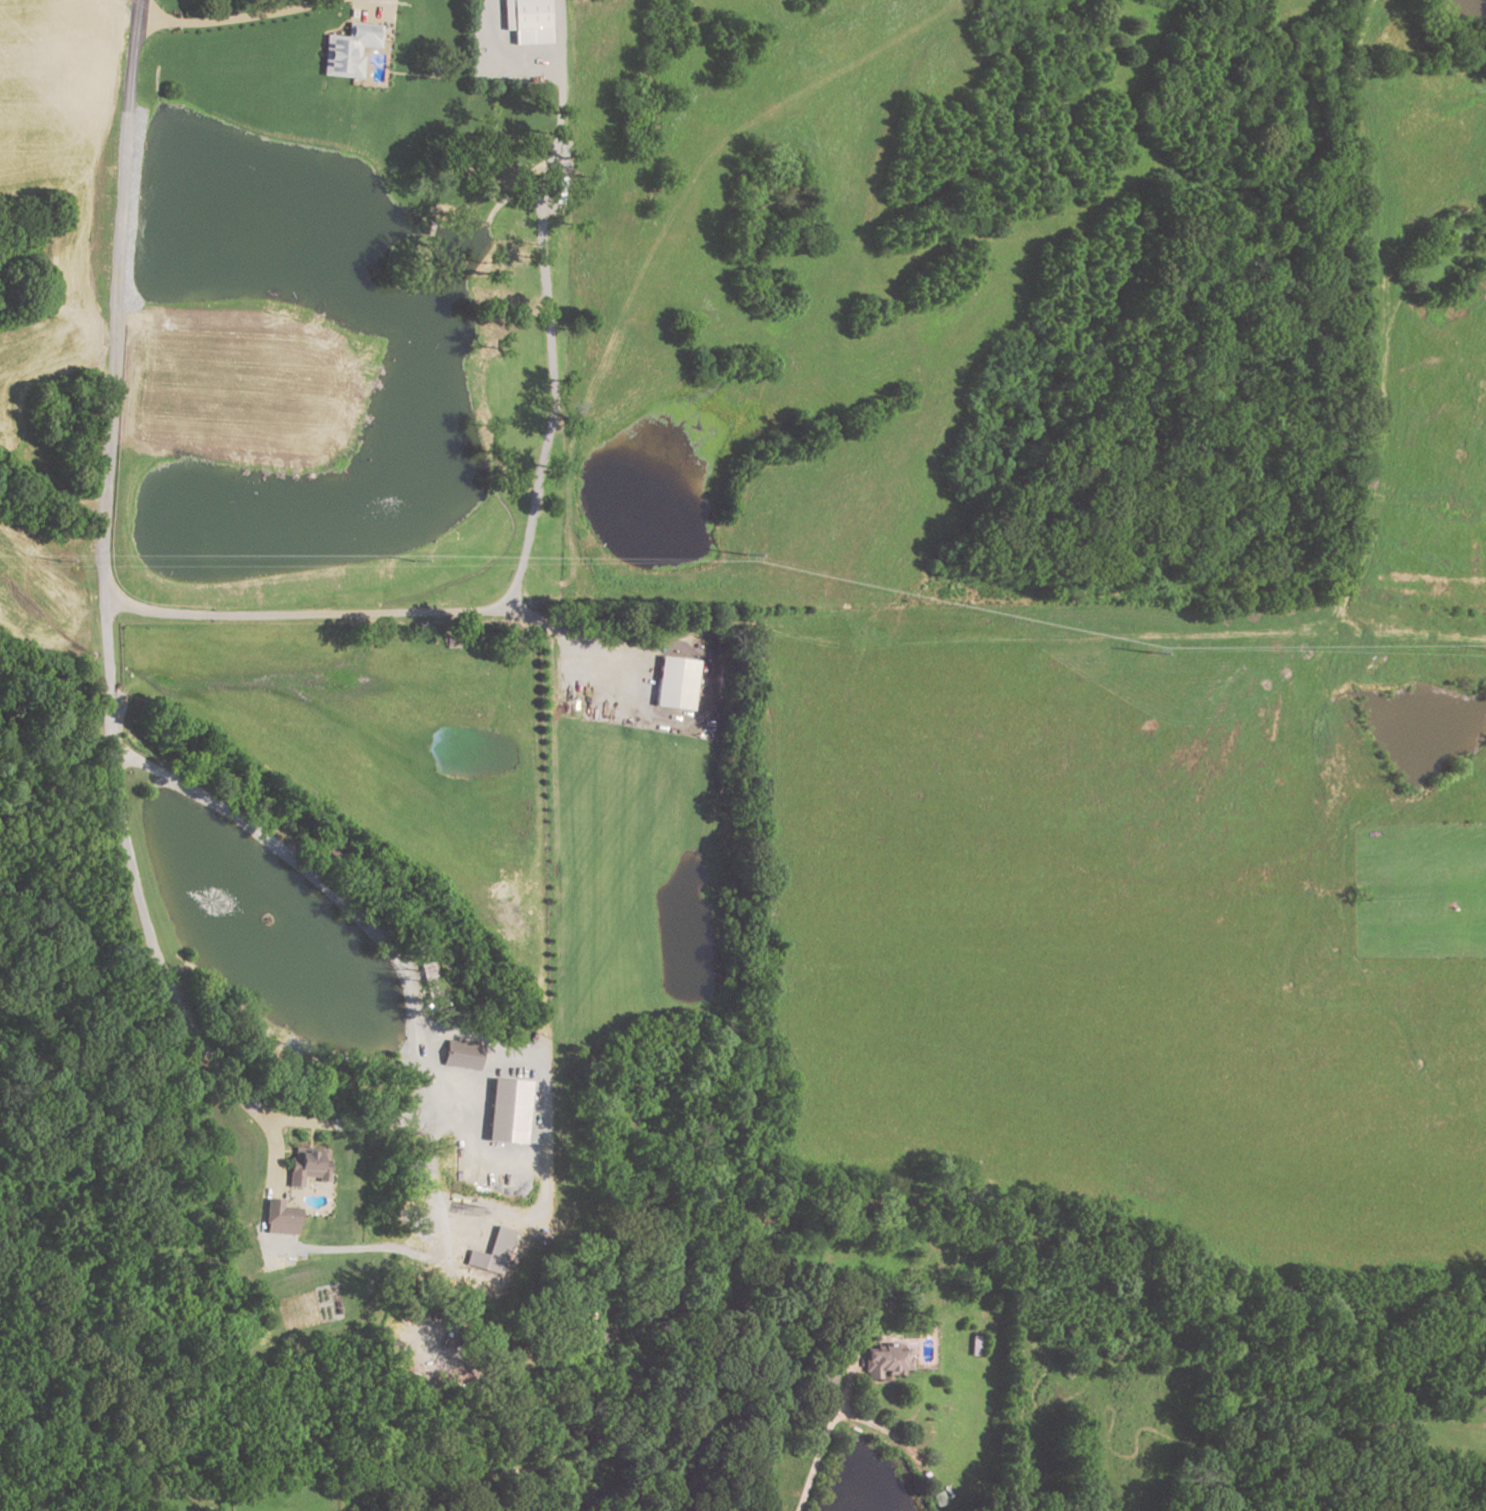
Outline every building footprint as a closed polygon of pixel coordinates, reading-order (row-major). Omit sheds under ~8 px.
[(514,29),(514,43),(551,42),(549,0),(501,0),(502,30),(514,29)] [(347,37),(348,23),(381,26),(379,48),(360,46),(359,56),(362,56),(361,78),(322,75),(323,55),(325,35),(347,37)] [(427,73),(436,74),(438,74),(440,63),(428,62),(427,73)] [(659,656),(697,662),(691,710),(652,704),(659,656)] [(482,1043),(445,1040),(443,1065),(480,1069),(482,1043)] [(526,1142),(529,1080),(491,1078),(488,1140),(526,1142)] [(293,1158),(288,1158),(287,1185),(301,1186),(302,1176),(317,1177),(317,1180),(328,1181),(329,1158),(326,1158),(326,1149),(294,1148),(293,1158)] [(264,1200),(263,1232),(299,1233),(300,1208),(281,1207),(281,1200),(264,1200)] [(466,1263),(500,1274),(514,1231),(497,1226),(488,1253),(471,1247),(466,1263)] [(867,1350),(867,1359),(863,1359),(863,1371),(866,1371),(866,1379),(883,1379),(883,1371),(892,1371),(892,1375),(901,1375),(901,1372),(904,1372),(904,1369),(910,1369),(910,1359),(905,1359),(905,1351),(896,1351),(896,1345),(876,1345),(876,1350),(867,1350)] [(833,1383),(833,1369),(817,1370),(817,1383),(833,1383)]
